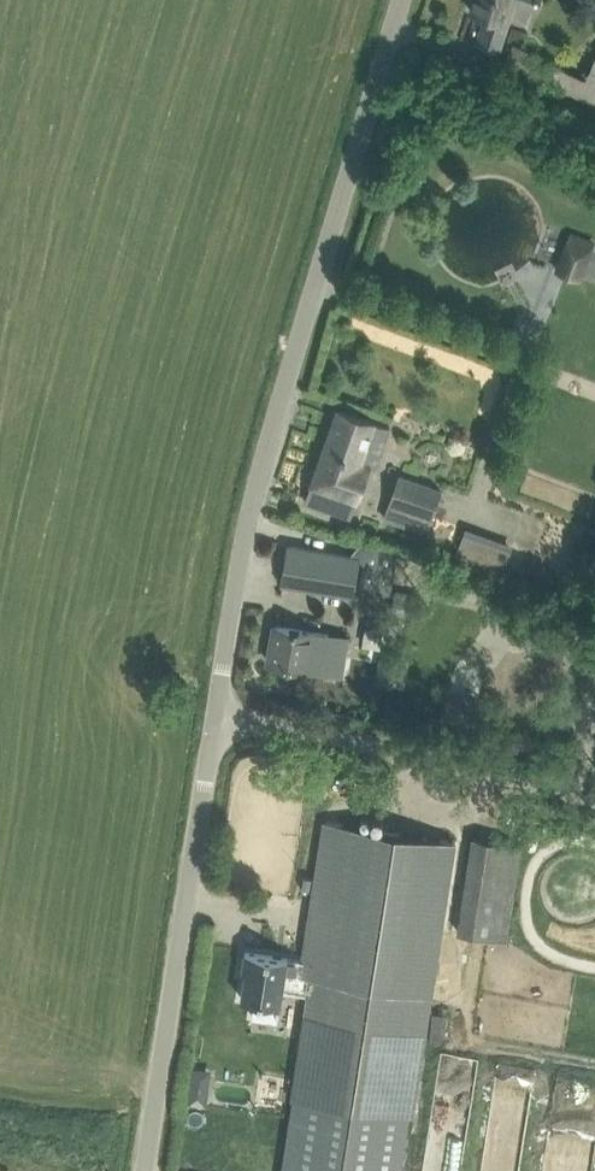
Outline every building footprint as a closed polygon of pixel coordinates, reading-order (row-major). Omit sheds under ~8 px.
[(472,11),(486,16),(477,43),(499,50),(508,23),(506,22),(512,2),(532,8),(535,0),(476,0),(472,11)] [(585,75),(516,41),(507,59),(594,102),(594,55),(585,75)] [(374,469),(389,425),(339,407),(306,500),(349,516),(367,467),(374,469)] [(400,473),(391,502),(434,516),(444,488),(400,473)] [(509,558),(515,543),(467,526),(456,557),(527,582),(532,566),(509,558)] [(362,588),(367,557),(289,545),(283,582),(307,586),(355,594),(356,587),(362,588)] [(428,596),(393,589),(389,612),(424,619),(428,596)] [(343,674),(349,637),(276,624),(270,661),(343,674)] [(473,692),(465,720),(485,725),(492,697),(473,692)] [(242,997),(256,1000),(254,1016),(278,1020),(279,1013),(284,987),(314,992),(297,1097),(295,1096),(283,1170),(400,1170),(408,1120),(427,994),(427,992),(451,839),(327,820),(320,865),(305,959),(246,950),(243,969),(246,969),(242,997)] [(523,843),(474,836),(460,932),(509,939),(523,843)] [(197,1080),(194,1104),(214,1106),(217,1083),(197,1080)]
